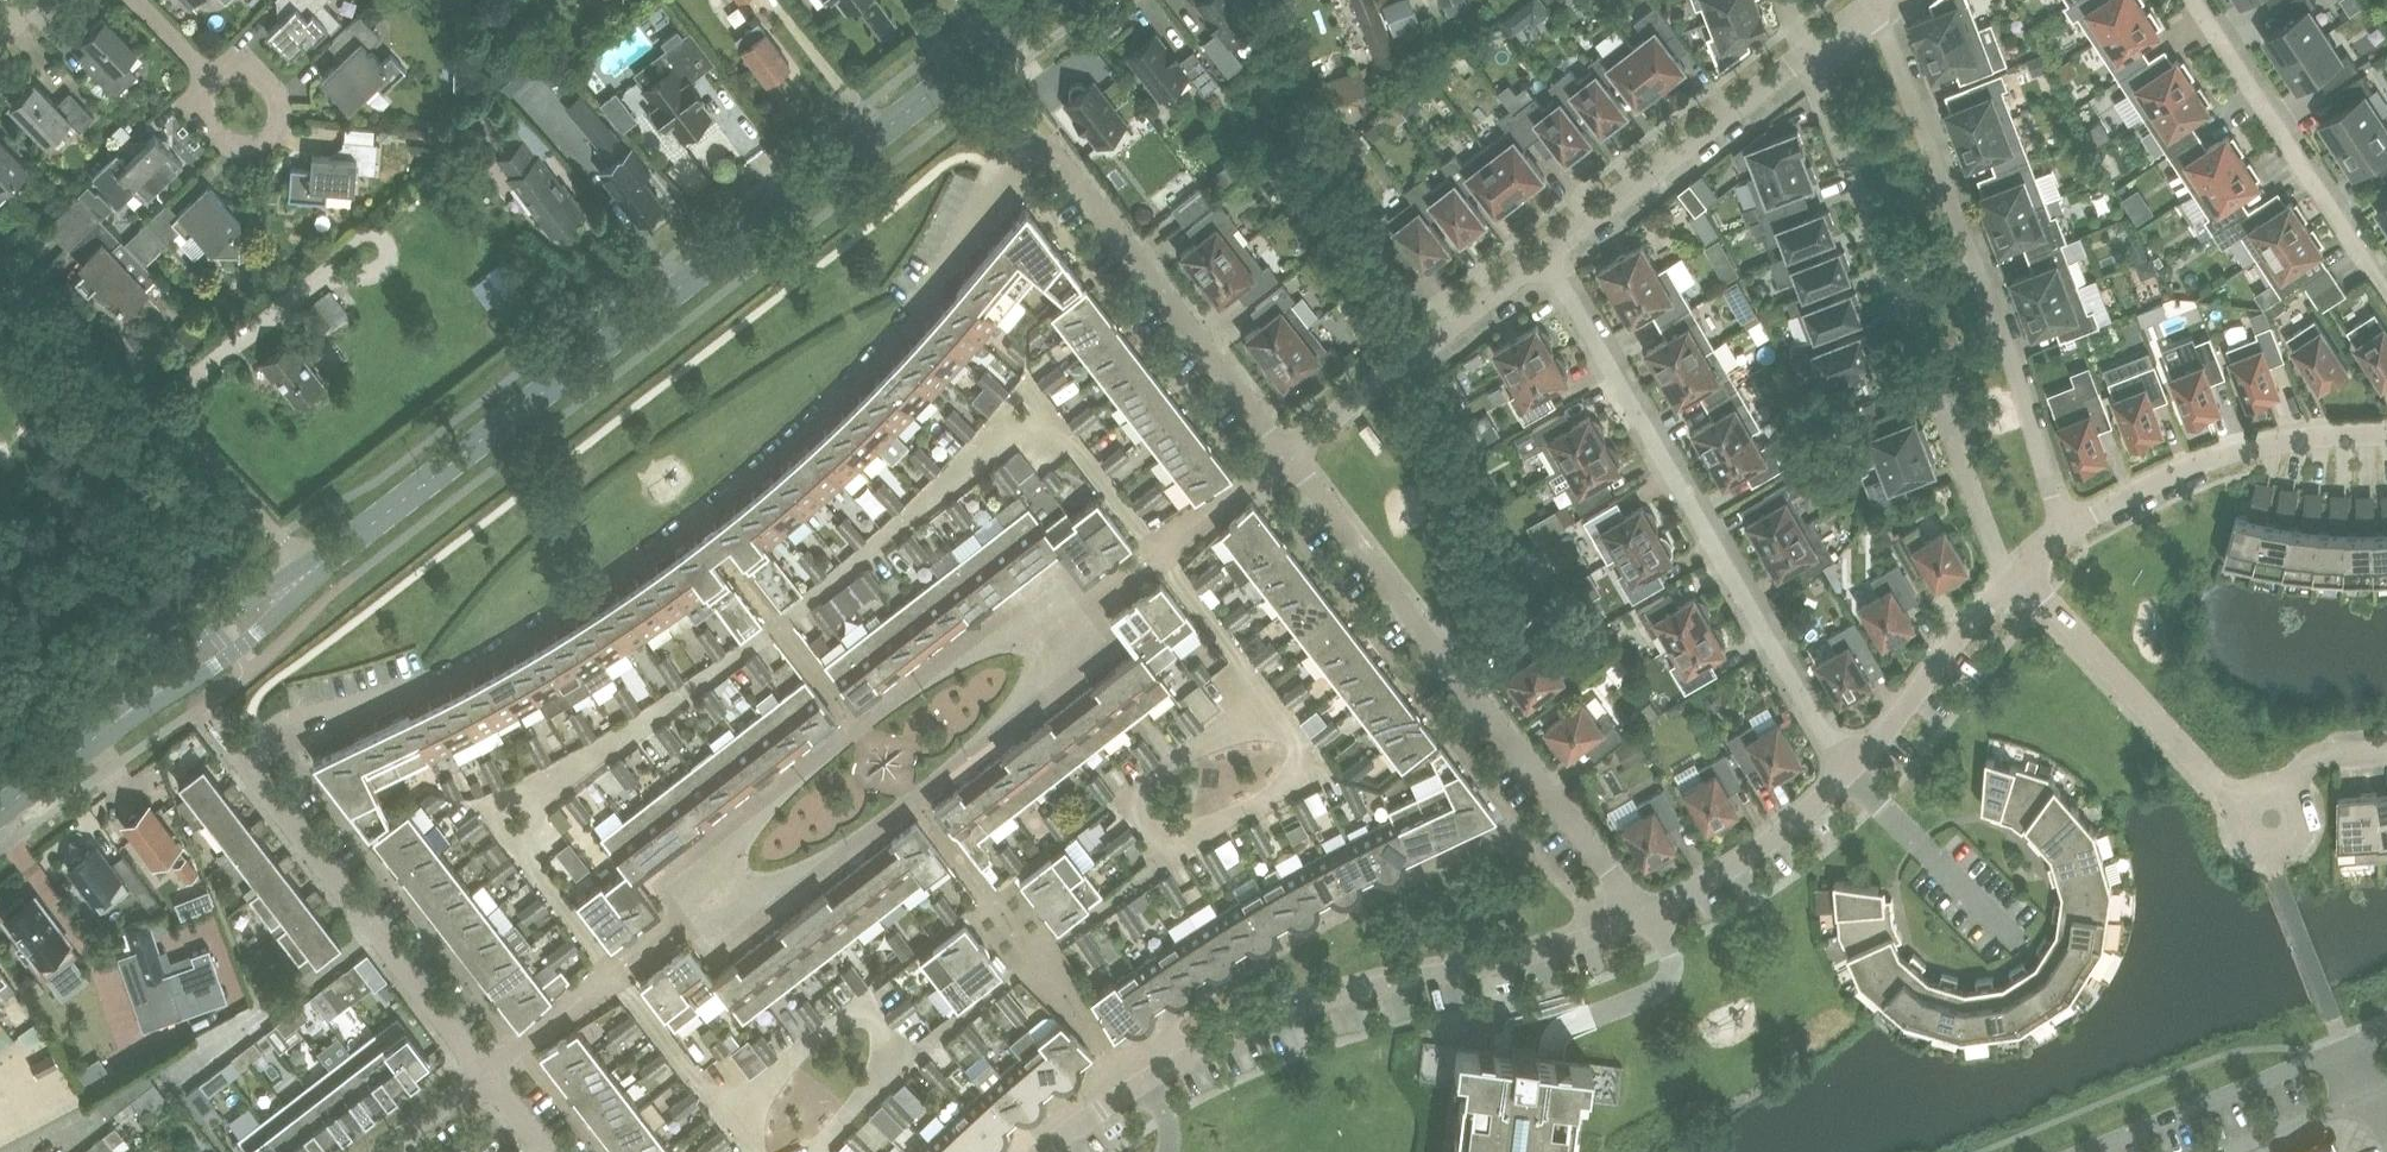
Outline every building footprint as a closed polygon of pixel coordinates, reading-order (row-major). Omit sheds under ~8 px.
[(267,32),(289,55),(302,43),(305,47),(313,39),(327,26),(331,31),(340,21),(322,2),(325,0),(289,0),(294,5),(267,32)] [(845,10),(852,4),(859,2),(862,0),(838,0),(845,10)] [(1195,3),(1205,17),(1204,17),(1215,32),(1202,43),(1227,76),(1243,64),(1228,45),(1258,22),(1241,0),(1198,0),(1195,3)] [(1378,69),(1396,61),(1373,0),(1352,0),(1378,69)] [(1381,4),(1392,32),(1419,22),(1410,0),(1390,0),(1381,4)] [(1549,15),(1538,0),(1528,0),(1519,7),(1530,22),(1534,27),(1549,15)] [(1750,0),(1694,0),(1697,8),(1702,6),(1706,17),(1750,0)] [(1706,17),(1714,35),(1708,37),(1721,70),(1746,51),(1746,50),(1742,39),(1770,28),(1763,10),(1762,11),(1757,0),(1750,0),(1706,17)] [(1923,48),(1979,26),(1969,0),(1936,0),(1940,10),(1911,21),(1918,39),(1920,38),(1923,48)] [(2069,3),(2065,6),(2074,20),(2078,17),(2094,41),(2144,8),(2141,3),(2144,1),(2144,0),(2074,0),(2069,3)] [(2326,33),(2310,9),(2317,5),(2313,0),(2287,0),(2279,5),(2289,21),(2265,36),(2282,61),(2326,33)] [(1647,36),(1634,46),(1633,47),(1662,85),(1671,79),(1673,82),(1686,73),(1683,69),(1686,67),(1665,40),(1677,31),(1656,5),(1635,21),(1647,36)] [(2094,41),(2119,79),(2145,62),(2136,49),(2160,33),(2157,28),(2161,26),(2151,10),(2147,13),(2144,8),(2094,41)] [(348,105),(354,99),(373,81),(383,91),(406,69),(390,53),(381,62),(368,48),(380,36),(359,14),(331,42),(344,55),(322,77),(333,89),(332,99),(343,99),(348,105)] [(92,29),(82,39),(102,60),(90,72),(114,97),(137,75),(124,61),(135,50),(101,16),(90,27),(92,29)] [(754,22),(743,31),(750,40),(739,49),(763,80),(787,62),(762,31),(761,31),(754,22)] [(1979,26),(1923,48),(1926,53),(1922,55),(1928,72),(1932,71),(1934,75),(1961,65),(1967,80),(1995,69),(1979,26)] [(672,67),(643,90),(654,105),(646,111),(659,129),(668,122),(679,137),(687,132),(693,130),(699,126),(703,120),(710,114),(698,99),(701,97),(688,81),(713,62),(689,31),(683,36),(677,28),(660,40),(666,48),(661,53),(672,67)] [(1133,50),(1125,56),(1159,99),(1188,76),(1203,94),(1218,82),(1193,50),(1179,60),(1167,46),(1166,46),(1155,33),(1148,39),(1144,35),(1139,34),(1134,36),(1131,40),(1130,46),(1133,50)] [(2341,56),(2326,33),(2282,61),(2298,86),(2322,71),(2332,86),(2359,69),(2348,52),(2341,56)] [(1618,76),(1639,103),(1642,101),(1645,104),(1657,95),(1654,91),(1662,85),(1633,47),(1634,46),(1627,37),(1603,55),(1601,53),(1589,63),(1593,69),(1594,68),(1607,85),(1618,76)] [(526,41),(489,71),(507,93),(544,63),(526,41)] [(2154,75),(2145,62),(2119,79),(2144,116),(2194,84),(2191,79),(2194,77),(2184,61),(2180,63),(2177,59),(2154,75)] [(1558,96),(1570,111),(1582,103),(1606,134),(1621,123),(1618,119),(1628,112),(1607,85),(1594,68),(1593,69),(1579,80),(1571,69),(1550,85),(1558,96)] [(1358,70),(1313,87),(1321,109),(1366,92),(1358,70)] [(1958,137),(2014,116),(2003,89),(2008,87),(2003,72),(1969,85),(1974,100),(1948,110),(1949,114),(1945,116),(1952,134),(1956,132),(1958,137)] [(2338,147),(2382,118),(2366,94),(2373,90),(2362,73),(2335,91),(2346,106),(2322,122),(2338,147)] [(10,104),(17,112),(46,142),(69,120),(79,131),(94,116),(69,91),(55,104),(34,82),(35,81),(34,80),(13,101),(14,101),(10,104)] [(1071,98),(1063,104),(1074,118),(1073,119),(1084,133),(1086,133),(1096,146),(1126,123),(1093,81),(1086,86),(1082,83),(1076,82),(1072,84),(1068,88),(1068,94),(1071,98)] [(2144,116),(2169,154),(2195,137),(2186,124),(2210,108),(2207,104),(2211,102),(2200,86),(2197,88),(2194,84),(2144,116)] [(1413,110),(1415,97),(1409,89),(1393,101),(1405,117),(1413,110)] [(1558,96),(1543,107),(1535,97),(1514,113),(1534,139),(1546,130),(1570,162),(1585,150),(1583,147),(1592,140),(1570,111),(1558,96)] [(1508,129),(1485,147),(1521,194),(1530,188),(1532,190),(1544,181),(1542,178),(1545,176),(1523,148),(1534,139),(1514,113),(1511,109),(1499,118),(1508,129)] [(1996,155),(2001,169),(2030,158),(2014,116),(1958,137),(1960,142),(1955,144),(1962,162),(1967,160),(1969,165),(1996,155)] [(2338,147),(2355,172),(2379,156),(2386,169),(2386,126),(2382,118),(2338,147)] [(120,124),(112,132),(122,143),(130,134),(120,124)] [(609,126),(592,139),(610,162),(627,149),(609,126)] [(1753,160),(1759,173),(1759,174),(1804,157),(1801,149),(1805,147),(1798,129),(1765,142),(1761,133),(1761,134),(1736,153),(1736,154),(1740,165),(1753,160)] [(128,140),(116,151),(92,174),(103,185),(132,186),(145,199),(182,163),(169,149),(169,138),(158,138),(151,131),(141,140),(128,140)] [(1347,163),(1368,147),(1357,133),(1337,149),(1347,163)] [(2203,150),(2195,137),(2169,154),(2194,192),(2243,159),(2240,154),(2244,152),(2234,136),(2230,139),(2227,134),(2203,150)] [(0,138),(0,190),(26,165),(12,150),(17,146),(16,145),(12,150),(0,138)] [(523,139),(497,158),(511,176),(508,178),(550,233),(581,210),(539,155),(536,156),(523,139)] [(290,167),(288,198),(326,201),(327,188),(354,191),(355,172),(375,173),(377,142),(342,140),(341,156),(311,154),(310,169),(290,167)] [(610,162),(598,170),(617,194),(638,221),(662,203),(641,176),(649,170),(630,146),(627,149),(610,162)] [(1455,154),(1442,164),(1451,175),(1466,194),(1477,185),(1498,212),(1501,210),(1503,213),(1516,203),(1513,200),(1521,194),(1485,147),(1463,164),(1455,154)] [(1808,166),(1804,157),(1759,174),(1759,173),(1748,177),(1758,204),(1756,205),(1761,218),(1787,208),(1782,195),(1814,183),(1813,181),(1817,179),(1812,164),(1808,166)] [(2030,158),(2001,169),(2007,184),(1980,194),(1981,198),(1977,200),(1984,219),(1989,217),(1991,222),(2046,200),(2030,158)] [(2214,232),(2232,220),(2244,213),(2235,199),(2259,184),(2257,179),(2260,177),(2250,161),(2246,164),(2243,159),(2194,192),(2210,216),(2205,219),(2214,232)] [(1231,179),(1221,167),(1206,178),(1215,191),(1231,179)] [(1690,182),(1708,205),(1720,196),(1702,173),(1690,182)] [(1487,221),(1466,194),(1451,175),(1433,189),(1423,177),(1406,191),(1413,200),(1414,200),(1429,220),(1441,212),(1465,243),(1480,232),(1477,228),(1487,221)] [(1708,205),(1690,182),(1678,192),(1696,214),(1708,205)] [(1201,185),(1171,208),(1183,224),(1213,201),(1201,185)] [(178,213),(171,220),(180,230),(187,237),(180,243),(194,257),(207,244),(210,246),(209,253),(238,254),(238,260),(239,260),(240,225),(238,225),(238,227),(233,227),(233,226),(240,219),(233,212),(233,211),(233,201),(223,201),(210,188),(193,205),(189,202),(178,213)] [(64,209),(85,230),(99,217),(78,196),(67,207),(64,209)] [(1451,249),(1429,220),(1414,200),(1413,200),(1390,218),(1386,212),(1369,225),(1389,251),(1405,239),(1429,271),(1444,259),(1442,256),(1451,249)] [(2062,243),(2063,243),(2068,241),(2057,213),(2052,215),(2046,200),(1991,222),(1992,226),(1988,228),(1995,247),(2000,245),(2001,249),(2028,239),(2034,254),(2062,243)] [(2258,203),(2244,213),(2232,220),(2257,258),(2307,225),(2304,221),(2307,218),(2297,203),(2294,205),(2291,201),(2267,216),(2258,203)] [(2386,221),(2386,201),(2378,207),(2386,221)] [(1199,278),(1243,244),(1233,230),(1237,226),(1218,202),(1190,224),(1200,237),(1180,253),(1183,257),(1182,258),(1182,263),(1184,268),(1187,271),(1191,274),(1195,276),(1197,275),(1199,278)] [(1025,208),(997,241),(1037,275),(1061,296),(1081,280),(1025,208)] [(1784,238),(1790,254),(1803,249),(1835,236),(1831,226),(1835,225),(1829,208),(1825,210),(1824,208),(1792,220),(1787,208),(1761,218),(1752,222),(1757,236),(1766,233),(1771,244),(1784,238)] [(120,239),(99,217),(85,230),(67,247),(68,248),(73,243),(92,263),(74,280),(88,294),(91,291),(95,295),(100,298),(105,301),(110,302),(116,303),(120,307),(123,304),(127,309),(144,293),(145,294),(146,293),(143,290),(157,276),(120,239)] [(148,219),(124,242),(145,263),(162,247),(154,239),(161,232),(148,219)] [(2310,230),(2307,225),(2257,258),(2282,296),(2303,282),(2308,279),(2299,266),(2323,250),(2320,246),(2324,243),(2314,228),(2310,230)] [(1037,275),(997,241),(977,265),(1017,298),(1037,275)] [(1616,295),(1658,271),(1643,245),(1642,243),(1641,244),(1641,245),(1602,268),(1602,267),(1600,268),(1601,270),(1603,273),(1602,274),(1601,278),(1603,283),(1605,287),(1608,290),(1613,292),(1614,291),(1616,295)] [(2021,301),(2023,306),(2079,285),(2063,243),(2062,243),(2034,254),(2040,268),(2013,279),(2014,284),(2011,285),(2017,303),(2021,301)] [(1243,244),(1199,278),(1201,281),(1200,282),(1201,287),(1202,291),(1205,295),(1209,298),(1214,299),(1215,298),(1218,302),(1238,286),(1249,299),(1277,277),(1266,263),(1262,267),(1243,244)] [(1799,278),(1805,293),(1805,294),(1814,290),(1850,276),(1846,266),(1850,265),(1845,250),(1841,252),(1840,250),(1808,262),(1803,249),(1790,254),(1771,261),(1780,285),(1799,278)] [(997,322),(1017,298),(977,265),(956,290),(962,295),(963,294),(997,322)] [(1667,265),(1658,271),(1616,295),(1618,299),(1617,299),(1617,304),(1618,309),(1620,313),(1624,316),(1628,318),(1629,317),(1631,320),(1631,321),(1632,322),(1633,321),(1657,307),(1665,321),(1691,306),(1667,265)] [(2308,279),(2303,282),(2312,296),(2338,279),(2329,265),(2308,279)] [(2338,279),(2312,296),(2322,310),(2347,293),(2338,279)] [(1263,360),(1308,326),(1289,301),(1293,298),(1283,284),(1254,307),(1265,320),(1244,336),(1247,340),(1246,341),(1246,345),(1248,350),(1251,354),(1255,356),(1259,358),(1261,357),(1263,360)] [(2079,285),(2023,306),(2025,311),(2021,313),(2028,330),(2032,329),(2034,334),(2061,323),(2066,338),(2100,325),(2094,309),(2089,311),(2079,285)] [(1066,334),(1101,307),(1085,286),(1050,313),(1066,334)] [(981,341),(997,322),(963,294),(962,295),(956,290),(944,303),(941,307),(947,312),(981,341)] [(1798,312),(1809,338),(1823,333),(1862,318),(1858,308),(1862,306),(1856,292),(1852,293),(1851,291),(1820,303),(1814,290),(1805,294),(1805,293),(1788,300),(1793,314),(1798,312)] [(312,303),(299,313),(316,334),(329,324),(312,303)] [(1661,372),(1663,376),(1705,352),(1715,346),(1691,306),(1665,321),(1673,335),(1649,349),(1649,348),(1647,349),(1648,351),(1649,351),(1650,353),(1649,354),(1649,359),(1650,364),(1652,368),(1656,371),(1660,373),(1661,372)] [(925,325),(931,330),(964,360),(981,341),(947,312),(941,307),(925,325)] [(1066,334),(1082,354),(1117,327),(1101,307),(1066,334)] [(2347,330),(2383,384),(2386,382),(2386,330),(2375,312),(2347,330)] [(188,318),(172,334),(187,349),(203,333),(188,318)] [(2349,370),(2315,319),(2287,337),(2320,387),(2331,379),(2332,380),(2349,370)] [(1037,324),(1029,330),(1029,347),(1045,335),(1037,324)] [(2267,358),(2283,352),(2272,324),(2256,330),(2258,336),(2227,348),(2249,404),(2268,397),(2267,396),(2280,391),(2267,358)] [(947,378),(964,360),(931,330),(925,325),(909,343),(915,348),(947,378)] [(1511,376),(1553,352),(1551,349),(1552,348),(1553,343),(1551,338),(1549,334),(1546,331),(1541,329),(1540,330),(1538,327),(1538,326),(1537,325),(1536,326),(1497,349),(1497,348),(1495,349),(1496,351),(1497,351),(1511,376)] [(1308,326),(1263,360),(1266,363),(1264,364),(1265,369),(1267,373),(1270,377),(1273,380),(1278,382),(1279,381),(1282,384),(1303,368),(1313,382),(1341,359),(1331,346),(1326,349),(1308,326)] [(1133,347),(1117,327),(1082,354),(1097,375),(1133,347)] [(1823,333),(1809,338),(1791,345),(1800,368),(1814,363),(1819,378),(1827,374),(1828,377),(1842,371),(1844,375),(1861,368),(1859,364),(1870,360),(1867,350),(1871,349),(1865,334),(1861,336),(1860,334),(1828,346),(1823,333)] [(2195,342),(2197,347),(2166,359),(2190,421),(2208,414),(2208,413),(2221,408),(2208,376),(2224,369),(2210,336),(2195,342)] [(1015,338),(1006,348),(1024,363),(1024,345),(1015,338)] [(322,383),(301,356),(303,354),(292,340),(262,363),(273,377),(276,375),(297,402),(322,383)] [(892,360),(898,366),(930,396),(947,378),(915,348),(909,343),(892,360)] [(1705,352),(1663,376),(1665,379),(1664,380),(1664,385),(1665,390),(1667,394),(1671,397),(1675,399),(1677,398),(1678,401),(1678,402),(1679,403),(1681,402),(1680,402),(1704,388),(1712,402),(1738,386),(1723,361),(1715,346),(1705,352)] [(1133,347),(1097,375),(1113,395),(1149,368),(1133,347)] [(1553,352),(1511,376),(1520,391),(1510,397),(1525,423),(1552,407),(1543,393),(1567,380),(1569,379),(1568,377),(1568,378),(1566,375),(1567,374),(1568,369),(1566,364),(1564,360),(1561,357),(1556,355),(1555,356),(1553,352)] [(876,378),(881,383),(913,414),(930,396),(898,366),(892,360),(876,378)] [(2151,398),(2166,392),(2155,363),(2109,382),(2133,444),(2151,436),(2151,435),(2163,430),(2151,398)] [(1058,364),(1049,371),(1057,382),(1066,375),(1058,364)] [(1164,388),(1149,368),(1113,395),(1129,415),(1164,388)] [(976,379),(988,390),(997,380),(985,370),(976,379)] [(1057,382),(1049,371),(1037,381),(1045,391),(1057,382)] [(1464,399),(1455,376),(1441,382),(1450,405),(1464,399)] [(896,432),(913,414),(881,383),(876,378),(859,395),(864,401),(896,432)] [(1008,390),(997,380),(988,390),(999,400),(1008,390)] [(1752,432),(1761,426),(1738,386),(1712,402),(1719,415),(1696,429),(1696,428),(1694,429),(1695,431),(1697,434),(1695,434),(1695,439),(1696,444),(1699,448),(1702,451),(1707,453),(1708,452),(1710,456),(1752,432)] [(1180,408),(1164,388),(1129,415),(1145,436),(1180,408)] [(2095,424),(2111,418),(2100,390),(2053,408),(2065,437),(2061,438),(2067,454),(2071,453),(2077,470),(2096,463),(2095,461),(2108,456),(2095,424)] [(841,412),(847,418),(878,449),(896,432),(864,401),(859,395),(841,412)] [(1079,413),(1087,424),(1097,416),(1089,405),(1079,413)] [(943,418),(955,428),(964,419),(952,408),(943,418)] [(1196,429),(1180,408),(1145,436),(1160,456),(1196,429)] [(1871,435),(1881,461),(1930,442),(1924,426),(1920,428),(1916,418),(1902,423),(1897,410),(1870,420),(1875,434),(1871,435)] [(860,467),(878,449),(847,418),(841,412),(824,428),(829,434),(860,467)] [(1087,424),(1079,413),(1068,421),(1077,432),(1087,424)] [(1557,470),(1605,442),(1603,438),(1605,437),(1605,433),(1604,428),(1601,424),(1598,421),(1594,419),(1592,419),(1590,415),(1567,428),(1559,414),(1517,438),(1527,456),(1543,446),(1557,470)] [(975,429),(964,419),(955,428),(966,439),(975,429)] [(1368,421),(1358,429),(1375,451),(1385,444),(1368,421)] [(1468,454),(1483,445),(1470,422),(1455,431),(1468,454)] [(936,436),(953,452),(963,442),(946,426),(936,436)] [(812,451),(841,483),(860,467),(829,434),(824,428),(806,445),(812,451)] [(1160,456),(1176,476),(1211,449),(1196,429),(1160,456)] [(1752,432),(1710,456),(1712,460),(1711,460),(1710,465),(1712,470),(1714,474),(1717,477),(1722,479),(1723,478),(1725,481),(1724,482),(1725,483),(1727,482),(1750,468),(1758,481),(1785,466),(1770,441),(1760,447),(1752,432)] [(1598,482),(1621,468),(1618,464),(1620,463),(1620,459),(1619,454),(1616,450),(1613,446),(1609,444),(1607,445),(1605,442),(1557,470),(1548,476),(1557,490),(1565,485),(1581,511),(1607,496),(1598,482)] [(1936,458),(1930,442),(1881,461),(1886,474),(1873,480),(1883,506),(1909,495),(1904,482),(1936,470),(1932,460),(1936,458)] [(788,461),(794,467),(823,500),(841,483),(812,451),(806,445),(788,461)] [(909,455),(920,466),(929,456),(918,445),(909,455)] [(1112,452),(1120,463),(1130,456),(1121,445),(1112,452)] [(1010,474),(1016,482),(1033,467),(1019,449),(1002,463),(1010,474)] [(1231,475),(1211,449),(1176,476),(1194,499),(1231,475)] [(1120,463),(1112,452),(1100,462),(1108,472),(1120,463)] [(929,456),(920,466),(931,477),(940,467),(929,456)] [(770,477),(775,483),(804,516),(823,500),(794,467),(788,461),(770,477)] [(991,471),(999,482),(1010,474),(1002,463),(991,471)] [(1062,482),(1052,470),(1042,478),(1051,490),(1062,482)] [(1017,484),(1010,474),(999,482),(1007,492),(1017,484)] [(785,532),(804,516),(775,483),(770,477),(752,492),(757,498),(785,532)] [(1763,547),(1807,522),(1792,496),(1802,490),(1794,478),(1763,496),(1771,508),(1748,522),(1751,526),(1749,527),(1749,531),(1750,536),(1753,540),(1756,543),(1760,546),(1762,545),(1763,547)] [(873,490),(883,501),(893,493),(882,481),(873,490)] [(1144,493),(1152,503),(1164,494),(1156,484),(1144,493)] [(733,507),(738,514),(766,548),(766,547),(785,532),(757,498),(752,492),(748,495),(733,507)] [(903,504),(893,493),(883,501),(894,513),(903,504)] [(1152,503),(1144,493),(1131,503),(1139,513),(1152,503)] [(946,506),(954,516),(964,508),(957,498),(946,506)] [(1074,521),(1106,562),(1131,543),(1096,498),(1071,517),(1065,509),(1064,509),(1074,522),(1074,521)] [(1236,554),(1272,527),(1252,501),(1219,532),(1236,554)] [(1545,516),(1554,532),(1579,517),(1570,501),(1545,516)] [(1586,519),(1585,520),(1609,561),(1620,555),(1658,532),(1656,529),(1657,528),(1658,523),(1657,518),(1654,514),(1651,511),(1646,509),(1645,510),(1642,505),(1627,515),(1620,519),(1612,504),(1586,519)] [(2253,567),(2254,567),(2265,522),(2266,522),(2266,521),(2269,507),(2256,504),(2253,518),(2237,514),(2224,559),(2253,566),(2253,567)] [(1036,566),(1058,549),(1059,548),(1052,539),(1053,538),(1043,526),(1028,506),(1004,524),(1036,566)] [(728,541),(781,609),(802,592),(766,547),(766,548),(738,514),(733,507),(695,536),(695,537),(700,543),(710,555),(728,541)] [(972,519),(964,508),(954,516),(962,527),(972,519)] [(2283,573),(2284,573),(2292,527),(2293,527),(2293,526),(2295,512),(2282,510),(2280,524),(2266,522),(2265,522),(2254,567),(2283,572),(2283,573)] [(2313,577),(2315,577),(2319,530),(2320,530),(2322,515),(2308,514),(2307,528),(2293,527),(2292,527),(2284,573),(2314,576),(2313,577)] [(835,524),(845,536),(855,527),(845,515),(835,524)] [(1055,517),(1043,526),(1053,538),(1052,539),(1059,548),(1058,549),(1083,580),(1106,562),(1074,521),(1074,522),(1064,529),(1055,517)] [(2344,579),(2345,579),(2347,532),(2348,532),(2348,531),(2348,517),(2335,517),(2335,531),(2320,530),(2319,530),(2315,577),(2344,578),(2344,579)] [(2374,579),(2376,579),(2375,532),(2376,532),(2375,532),(2375,517),(2362,518),(2362,532),(2348,532),(2347,532),(2345,579),(2374,578),(2374,579)] [(1812,519),(1807,522),(1763,547),(1766,552),(1764,552),(1764,557),(1765,562),(1768,566),(1771,569),(1776,571),(1777,570),(1780,575),(1802,561),(1809,574),(1835,558),(1812,519)] [(1014,583),(1036,566),(1004,524),(982,542),(1014,583)] [(1917,526),(1891,541),(1909,571),(1923,562),(1938,586),(1942,584),(1943,586),(1949,586),(1954,585),(1959,582),(1963,578),(1966,573),(1965,570),(1968,568),(1945,529),(1926,540),(1917,526)] [(855,527),(845,536),(856,547),(865,538),(855,527)] [(1272,527),(1236,554),(1225,564),(1239,583),(1251,574),(1287,546),(1272,527)] [(2376,532),(2375,532),(2376,579),(2386,578),(2386,531),(2376,532)] [(1628,569),(1618,575),(1633,602),(1659,586),(1651,572),(1673,559),(1671,555),(1673,554),(1673,549),(1672,544),(1669,540),(1666,537),(1661,535),(1660,536),(1658,532),(1620,555),(1628,569)] [(909,551),(919,543),(911,533),(901,541),(909,551)] [(675,552),(680,558),(707,594),(706,594),(714,605),(740,640),(762,624),(710,555),(700,543),(695,537),(683,546),(675,552)] [(991,600),(1014,583),(982,542),(959,559),(991,600)] [(919,543),(909,551),(917,562),(927,554),(919,543)] [(1301,566),(1287,546),(1251,574),(1266,593),(1301,566)] [(797,557),(807,569),(817,560),(807,548),(797,557)] [(656,566),(661,573),(687,609),(695,619),(714,605),(706,594),(707,594),(680,558),(675,552),(662,561),(656,566)] [(969,618),(991,600),(959,559),(937,576),(969,618)] [(826,572),(817,560),(807,569),(816,580),(826,572)] [(1204,571),(1212,582),(1224,572),(1216,562),(1204,571)] [(1880,593),(1861,605),(1884,644),(1888,641),(1890,644),(1895,644),(1901,642),(1906,639),(1910,635),(1912,630),(1911,628),(1915,625),(1901,601),(1915,593),(1898,563),(1872,579),(1880,593)] [(641,587),(666,623),(687,609),(661,573),(656,566),(636,580),(641,587)] [(1316,585),(1301,566),(1266,593),(1281,612),(1316,585)] [(856,576),(864,586),(874,578),(866,568),(856,576)] [(1212,582),(1204,571),(1192,581),(1200,591),(1212,582)] [(946,635),(969,618),(937,576),(914,594),(946,635)] [(874,578),(864,586),(872,597),(882,588),(874,578)] [(621,600),(646,637),(666,623),(641,587),(636,580),(616,593),(621,600)] [(1160,581),(1136,600),(1171,645),(1195,626),(1193,623),(1192,621),(1192,620),(1191,618),(1190,617),(1188,615),(1187,614),(1185,614),(1160,581)] [(1331,604),(1316,585),(1281,612),(1296,631),(1331,604)] [(601,614),(625,651),(646,637),(621,600),(616,593),(596,607),(601,614)] [(924,653),(946,635),(914,594),(892,611),(924,653)] [(1672,645),(1711,623),(1709,619),(1710,618),(1711,614),(1709,609),(1707,605),(1704,602),(1699,599),(1698,600),(1695,596),(1673,609),(1664,595),(1638,610),(1654,636),(1664,630),(1672,645)] [(1170,646),(1171,645),(1136,600),(1112,618),(1137,650),(1138,650),(1145,659),(1146,658),(1167,642),(1170,646)] [(811,611),(819,621),(829,613),(821,603),(811,611)] [(1232,611),(1240,621),(1250,613),(1242,603),(1232,611)] [(1346,623),(1331,604),(1296,631),(1311,650),(1346,623)] [(580,627),(604,664),(625,651),(601,614),(596,607),(576,620),(580,627)] [(901,670),(924,653),(892,611),(882,619),(877,612),(867,620),(873,626),(869,629),(901,670)] [(1240,621),(1232,611),(1221,619),(1230,629),(1240,621)] [(837,624),(829,613),(819,621),(827,632),(837,624)] [(555,633),(560,640),(591,690),(612,677),(604,664),(580,627),(576,620),(555,633)] [(1838,650),(1818,662),(1842,701),(1845,698),(1847,701),(1853,701),(1858,699),(1863,696),(1867,692),(1870,687),(1869,685),(1873,682),(1858,658),(1873,650),(1855,620),(1829,636),(1838,650)] [(1361,642),(1346,623),(1311,650),(1325,670),(1361,642)] [(1711,623),(1672,645),(1681,660),(1671,666),(1686,692),(1712,677),(1704,663),(1726,649),(1724,645),(1725,644),(1726,640),(1724,635),(1722,631),(1718,627),(1714,625),(1713,626),(1711,623)] [(696,634),(706,646),(716,638),(707,626),(696,634)] [(879,687),(901,670),(869,629),(847,646),(879,687)] [(1530,660),(1508,677),(1511,680),(1508,682),(1509,688),(1511,693),(1515,698),(1519,701),(1524,703),(1527,702),(1530,705),(1565,678),(1552,660),(1561,653),(1542,629),(1519,646),(1530,660)] [(539,652),(569,703),(591,690),(560,640),(555,633),(535,645),(539,652)] [(1266,646),(1267,646),(1257,633),(1241,644),(1251,658),(1262,650),(1266,646)] [(725,651),(716,638),(706,646),(715,659),(725,651)] [(1262,650),(1270,660),(1280,652),(1272,642),(1266,646),(1262,650)] [(1340,689),(1376,661),(1361,642),(1325,670),(1340,689)] [(547,715),(569,703),(539,652),(535,645),(514,657),(518,664),(540,703),(547,715)] [(879,687),(847,646),(823,664),(855,705),(879,687)] [(1170,690),(1146,658),(1145,659),(1138,650),(1137,650),(1115,667),(1147,708),(1170,690)] [(1270,660),(1262,650),(1251,658),(1259,668),(1270,660)] [(745,661),(753,672),(764,664),(756,653),(745,661)] [(655,662),(664,675),(675,668),(666,655),(655,662)] [(493,669),(497,676),(518,715),(540,703),(518,664),(514,657),(493,669)] [(1390,681),(1376,661),(1340,689),(1355,708),(1390,681)] [(1201,662),(1190,670),(1200,682),(1210,674),(1201,662)] [(764,664),(753,672),(761,682),(772,674),(764,664)] [(1124,726),(1147,708),(1115,667),(1092,685),(1124,726)] [(675,668),(664,675),(672,688),(683,680),(675,668)] [(472,681),(475,688),(497,727),(518,715),(497,676),(493,669),(472,681)] [(836,720),(804,679),(781,697),(813,738),(836,720)] [(1291,688),(1299,698),(1310,690),(1302,680),(1291,688)] [(474,738),(497,727),(475,688),(472,681),(450,692),(454,699),(474,738)] [(1405,700),(1390,681),(1355,708),(1370,727),(1405,700)] [(613,690),(621,703),(632,696),(624,683),(613,690)] [(1102,743),(1124,726),(1092,685),(1070,702),(1102,743)] [(700,696),(708,707),(718,699),(710,688),(700,696)] [(1299,698),(1291,688),(1281,696),(1289,706),(1299,698)] [(429,703),(432,710),(452,750),(459,762),(481,751),(474,738),(454,699),(450,692),(432,701),(429,703)] [(640,709),(632,696),(621,703),(629,716),(640,709)] [(790,756),(813,738),(781,697),(758,714),(790,756)] [(708,707),(716,717),(726,709),(718,699),(708,707)] [(1420,719),(1405,700),(1370,727),(1385,746),(1420,719)] [(1583,700),(1547,728),(1550,732),(1548,733),(1548,739),(1551,744),(1554,749),(1559,752),(1564,754),(1566,753),(1569,756),(1591,740),(1601,753),(1624,735),(1606,711),(1597,718),(1583,700)] [(1079,761),(1102,743),(1070,702),(1047,719),(1079,761)] [(409,713),(412,720),(410,721),(430,760),(452,750),(432,710),(429,703),(409,713)] [(1188,704),(1177,712),(1185,722),(1196,714),(1188,704)] [(569,715),(577,729),(588,722),(580,709),(569,715)] [(410,721),(412,720),(409,713),(379,727),(401,774),(430,760),(410,721)] [(768,773),(790,756),(758,714),(736,732),(768,773)] [(1196,714),(1185,722),(1193,733),(1204,725),(1196,714)] [(1321,726),(1329,737),(1339,729),(1331,718),(1321,726)] [(1057,778),(1079,761),(1047,719),(1025,737),(1057,778)] [(1385,746),(1400,766),(1436,739),(1420,719),(1385,746)] [(596,735),(588,722),(577,729),(585,742),(596,735)] [(1802,761),(1779,722),(1760,733),(1754,723),(1728,739),(1743,764),(1757,755),(1771,779),(1775,777),(1777,779),(1782,779),(1788,778),(1793,775),(1797,771),(1800,766),(1798,763),(1802,761)] [(663,742),(673,734),(665,723),(655,731),(663,742)] [(1329,737),(1321,726),(1311,734),(1318,745),(1329,737)] [(401,774),(379,727),(350,740),(373,788),(374,787),(401,774)] [(745,791),(768,773),(736,732),(713,749),(745,791)] [(524,739),(532,753),(544,746),(536,733),(524,739)] [(663,742),(671,752),(681,744),(673,734),(663,742)] [(1034,796),(1057,778),(1025,737),(1002,754),(1034,796)] [(1623,745),(1633,763),(1647,754),(1637,737),(1623,745)] [(1132,747),(1140,757),(1150,749),(1142,739),(1132,747)] [(388,816),(374,787),(373,788),(350,740),(312,759),(368,831),(388,816)] [(1495,816),(1440,745),(1429,753),(1444,783),(1466,830),(1495,816)] [(544,746),(532,753),(540,766),(551,760),(544,746)] [(723,808),(745,791),(713,749),(691,767),(723,808)] [(1150,749),(1140,757),(1148,768),(1158,760),(1150,749)] [(1366,753),(1355,761),(1363,771),(1374,763),(1366,753)] [(1695,760),(1675,771),(1686,789),(1708,829),(1712,826),(1714,829),(1720,829),(1725,827),(1730,824),(1734,820),(1737,816),(1735,813),(1739,810),(1729,792),(1726,786),(1740,778),(1726,753),(1699,768),(1695,760)] [(980,772),(1011,813),(1034,796),(1002,754),(980,772)] [(479,761),(486,775),(498,769),(491,755),(479,761)] [(1992,817),(1999,819),(2016,766),(1987,757),(1983,807),(1994,810),(1992,817)] [(618,777),(628,769),(620,758),(610,766),(618,777)] [(1356,777),(1363,771),(1355,761),(1340,773),(1356,777)] [(206,819),(231,800),(203,764),(178,783),(200,811),(187,821),(193,828),(206,819)] [(2012,823),(2022,830),(2056,785),(2049,776),(2016,766),(1999,819),(2012,823)] [(723,808),(691,767),(668,784),(700,826),(723,808)] [(498,769),(486,775),(493,789),(505,783),(498,769)] [(618,777),(626,787),(636,779),(628,769),(618,777)] [(980,772),(957,789),(989,830),(1011,813),(980,772)] [(1087,782),(1095,792),(1105,784),(1097,774),(1087,782)] [(453,776),(441,782),(446,792),(463,797),(453,776)] [(1338,779),(1348,800),(1360,794),(1355,784),(1338,779)] [(1444,783),(1416,796),(1438,844),(1466,830),(1444,783)] [(677,843),(700,826),(668,784),(645,802),(677,843)] [(1113,795),(1105,784),(1095,792),(1103,803),(1113,795)] [(2028,837),(2034,844),(2076,807),(2056,785),(2022,830),(2023,831),(2027,826),(2033,833),(2028,837)] [(989,830),(957,789),(934,807),(981,868),(991,859),(989,855),(989,853),(988,851),(987,849),(986,847),(985,845),(983,843),(981,842),(979,841),(978,839),(989,830)] [(1643,814),(1624,825),(1647,864),(1651,862),(1652,864),(1658,864),(1663,863),(1668,860),(1672,856),(1675,851),(1674,849),(1678,846),(1664,822),(1678,814),(1664,789),(1638,804),(1643,814)] [(2357,860),(2381,859),(2376,792),(2339,795),(2338,847),(2356,846),(2357,860)] [(2376,792),(2381,859),(2386,859),(2386,792),(2377,793),(2377,792),(2376,792)] [(565,801),(573,811),(583,803),(575,793),(565,801)] [(445,798),(429,794),(422,800),(430,810),(445,798)] [(1360,794),(1348,800),(1355,814),(1367,808),(1360,794)] [(1292,802),(1299,816),(1311,810),(1304,796),(1292,802)] [(1438,844),(1416,796),(1388,809),(1410,857),(1438,844)] [(233,854),(258,836),(231,800),(206,819),(227,847),(215,856),(221,864),(233,854)] [(655,860),(677,843),(645,802),(623,819),(655,860)] [(583,803),(573,811),(581,822),(591,814),(583,803)] [(128,821),(125,824),(138,842),(135,844),(143,854),(146,852),(147,853),(154,863),(165,855),(174,867),(185,881),(186,883),(197,874),(194,871),(186,859),(177,847),(169,837),(170,836),(148,807),(138,814),(133,813),(128,817),(128,821)] [(2052,854),(2056,851),(2096,830),(2076,807),(2034,844),(2040,851),(2045,846),(2052,854)] [(407,809),(372,837),(388,858),(424,830),(407,809)] [(1042,817),(1050,827),(1061,819),(1052,809),(1042,817)] [(1391,818),(1369,828),(1393,877),(1395,875),(1397,874),(1399,872),(1400,870),(1401,868),(1402,865),(1402,863),(1402,861),(1410,857),(1388,809),(1387,809),(1391,818)] [(1311,810),(1299,816),(1306,830),(1318,824),(1311,810)] [(466,822),(474,833),(484,825),(476,814),(466,822)] [(655,860),(623,819),(600,837),(624,869),(625,868),(632,878),(633,877),(655,860)] [(1061,819),(1050,827),(1058,837),(1069,829),(1061,819)] [(1247,827),(1255,841),(1266,834),(1258,821),(1247,827)] [(474,833),(466,822),(455,830),(463,841),(474,833)] [(947,863),(915,822),(892,840),(924,881),(947,863)] [(1128,826),(1116,835),(1124,846),(1136,836),(1128,826)] [(1367,878),(1375,874),(1377,875),(1379,877),(1381,877),(1383,878),(1386,878),(1388,878),(1391,877),(1393,877),(1369,828),(1347,840),(1367,878)] [(424,830),(388,858),(404,878),(439,851),(424,830)] [(2048,866),(2051,874),(2104,858),(2096,830),(2056,851),(2052,854),(2055,864),(2048,866)] [(1274,848),(1266,834),(1255,841),(1262,854),(1274,848)] [(1112,855),(1124,846),(1116,835),(1103,845),(1112,855)] [(258,836),(233,854),(255,882),(242,892),(248,899),(249,899),(285,871),(258,836)] [(901,899),(924,881),(892,840),(869,857),(901,899)] [(1359,882),(1367,878),(1347,840),(1325,851),(1350,898),(1353,896),(1354,895),(1355,894),(1357,892),(1358,889),(1358,887),(1359,885),(1359,882)] [(570,843),(559,851),(569,863),(579,855),(570,843)] [(997,852),(1005,862),(1015,854),(1007,844),(997,852)] [(1019,880),(1038,904),(1083,869),(1064,845),(1019,880)] [(1202,853),(1210,866),(1222,860),(1214,846),(1202,853)] [(71,866),(69,868),(81,884),(78,886),(85,896),(88,894),(101,911),(129,890),(110,865),(107,867),(93,849),(82,858),(77,857),(71,861),(71,866)] [(439,851),(404,878),(420,898),(455,871),(439,851)] [(1325,851),(1303,863),(1324,901),(1332,896),(1334,898),(1336,899),(1338,900),(1341,900),(1343,900),(1345,900),(1348,899),(1350,898),(1325,851)] [(129,884),(139,876),(122,854),(112,861),(129,884)] [(1005,862),(1013,872),(1023,864),(1015,854),(1005,862)] [(497,863),(505,873),(515,865),(507,855),(497,863)] [(878,916),(901,899),(869,857),(846,875),(878,916)] [(2104,858),(2051,874),(2053,883),(2060,881),(2063,891),(2113,887),(2104,858)] [(1222,860),(1210,866),(1218,880),(1229,873),(1222,860)] [(505,873),(497,863),(487,871),(495,881),(505,873)] [(1303,863),(1282,875),(1308,921),(1310,920),(1311,919),(1313,917),(1314,915),(1315,912),(1315,910),(1316,907),(1316,905),(1324,901),(1303,863)] [(1308,921),(1282,875),(1277,867),(1265,874),(1270,882),(1260,887),(1281,924),(1289,920),(1291,921),(1294,922),(1296,923),(1298,923),(1301,923),(1303,923),(1306,922),(1308,921)] [(658,909),(633,877),(632,878),(625,868),(624,869),(603,885),(603,886),(635,927),(658,909)] [(1102,894),(1083,869),(1038,904),(1056,929),(1102,894)] [(313,906),(285,871),(249,899),(271,927),(270,928),(276,935),(277,934),(313,906)] [(455,871),(420,898),(435,919),(471,891),(455,871)] [(1159,881),(1167,894),(1178,886),(1170,873),(1159,881)] [(856,934),(878,916),(846,875),(824,892),(856,934)] [(1835,880),(1838,911),(1893,906),(1892,898),(1886,898),(1885,887),(1835,880)] [(603,886),(603,885),(600,881),(575,901),(610,946),(635,927),(603,886)] [(1187,899),(1178,886),(1167,894),(1176,907),(1187,899)] [(1260,887),(1238,900),(1266,946),(1268,944),(1270,942),(1271,940),(1272,938),(1273,936),(1274,933),(1274,931),(1274,929),(1281,924),(1260,887)] [(2055,900),(2053,909),(2109,916),(2113,887),(2063,891),(2061,901),(2055,900)] [(200,892),(206,907),(214,904),(208,889),(200,892)] [(451,939),(487,912),(471,891),(435,919),(451,939)] [(824,892),(801,910),(833,951),(856,934),(824,892)] [(931,902),(939,912),(950,904),(942,894),(931,902)] [(528,904),(536,914),(547,906),(539,895),(528,904)] [(78,953),(43,907),(37,912),(28,900),(25,902),(21,898),(4,911),(7,915),(4,918),(23,943),(16,948),(26,961),(32,956),(47,975),(78,953)] [(1217,913),(1240,949),(1248,944),(1249,945),(1252,947),(1254,947),(1257,948),(1259,948),(1262,947),(1264,947),(1266,946),(1238,900),(1217,913)] [(1116,909),(1125,922),(1136,915),(1127,902),(1116,909)] [(526,922),(536,914),(528,904),(518,912),(526,922)] [(950,904),(939,912),(947,923),(958,915),(950,904)] [(313,906),(277,934),(298,962),(297,963),(303,971),(315,961),(316,962),(341,943),(313,906)] [(1894,919),(1893,906),(1838,911),(1840,934),(1849,953),(1899,930),(1894,919)] [(2057,928),(2105,946),(2109,916),(2053,909),(2052,917),(2059,918),(2057,928)] [(811,968),(833,951),(801,910),(779,927),(811,968)] [(487,912),(451,939),(467,959),(502,932),(487,912)] [(1217,913),(1196,926),(1225,971),(1227,969),(1229,967),(1230,965),(1231,963),(1232,961),(1232,959),(1232,956),(1232,954),(1240,949),(1217,913)] [(1136,915),(1125,922),(1133,935),(1144,927),(1136,915)] [(146,921),(126,928),(133,949),(144,981),(164,974),(146,921)] [(938,982),(983,947),(964,922),(919,957),(938,982)] [(1175,940),(1199,975),(1207,970),(1208,971),(1211,973),(1214,973),(1216,974),(1218,973),(1221,973),(1223,972),(1225,971),(1196,926),(1175,940)] [(811,968),(779,927),(756,945),(788,986),(811,968)] [(2046,934),(2042,941),(2089,971),(2105,946),(2057,928),(2052,937),(2046,934)] [(894,947),(905,939),(897,929),(886,937),(894,947)] [(1075,938),(1084,951),(1095,943),(1086,930),(1075,938)] [(1903,939),(1899,930),(1849,953),(1861,981),(1901,951),(1897,942),(1903,939)] [(482,980),(518,952),(502,932),(467,959),(482,980)] [(558,946),(566,956),(578,946),(570,936),(558,946)] [(913,950),(905,939),(894,947),(902,958),(913,950)] [(1191,980),(1199,975),(1175,940),(1155,954),(1185,998),(1187,996),(1188,994),(1190,992),(1191,990),(1191,988),(1192,985),(1192,983),(1191,980)] [(2073,996),(2089,971),(2042,941),(2037,949),(2042,952),(2037,961),(2073,996)] [(1104,956),(1095,943),(1084,951),(1093,963),(1104,956)] [(765,1003),(788,986),(756,945),(733,962),(765,1003)] [(566,956),(558,946),(546,955),(554,965),(566,956)] [(133,949),(117,955),(142,1028),(142,1029),(228,998),(210,947),(192,954),(195,963),(164,974),(144,981),(133,949)] [(687,947),(664,965),(699,1010),(699,1009),(696,1006),(718,989),(711,979),(712,979),(687,947)] [(1002,971),(983,947),(938,982),(957,1006),(1002,971)] [(1901,951),(1861,981),(1883,1000),(1920,958),(1913,953),(1909,958),(1901,951)] [(518,952),(482,980),(498,1000),(534,973),(518,952)] [(374,990),(387,979),(367,953),(354,963),(374,990)] [(1155,954),(1134,968),(1159,1003),(1166,997),(1168,999),(1171,1000),(1173,1000),(1176,1000),(1178,1000),(1181,1000),(1183,999),(1185,998),(1155,954)] [(1927,964),(1920,958),(1883,1000),(1906,1020),(1928,980),(1930,976),(1922,969),(1927,964)] [(2025,961),(2017,966),(2047,1012),(2073,996),(2037,961),(2028,966),(2025,961)] [(765,1003),(733,962),(712,979),(711,979),(718,989),(742,1021),(765,1003)] [(841,972),(849,982),(860,974),(852,964),(841,972)] [(674,1029),(699,1010),(664,965),(639,984),(664,1016),(664,1018),(665,1020),(665,1021),(666,1022),(667,1024),(669,1025),(670,1025),(672,1026),(674,1029)] [(2005,982),(2022,1028),(2047,1012),(2017,966),(2010,970),(2013,976),(2005,982)] [(541,983),(534,973),(498,1000),(518,1026),(569,979),(561,968),(541,983)] [(1113,980),(1145,1025),(1147,1023),(1149,1021),(1150,1019),(1151,1017),(1151,1015),(1152,1012),(1152,1010),(1151,1008),(1159,1003),(1134,968),(1114,982),(1113,980)] [(14,988),(0,970),(0,989),(5,995),(14,988)] [(343,971),(332,979),(341,991),(352,982),(343,971)] [(1930,976),(1928,980),(1906,1020),(1934,1028),(1950,975),(1942,973),(1940,979),(1930,976)] [(868,985),(860,974),(849,982),(857,993),(868,985)] [(1959,978),(1950,975),(1934,1028),(1963,1037),(1967,987),(1957,984),(1959,978)] [(1994,976),(1985,978),(1993,1033),(2022,1028),(2005,982),(1994,983),(1994,976)] [(1963,1037),(1993,1033),(1985,978),(1976,979),(1977,985),(1967,987),(1963,1037)] [(341,991),(332,979),(321,988),(338,1011),(350,1002),(341,991)] [(1145,1025),(1113,980),(1089,997),(1113,1036),(1127,1026),(1129,1027),(1132,1028),(1134,1028),(1136,1028),(1139,1028),(1141,1027),(1143,1026),(1145,1025)] [(997,999),(1006,1011),(1017,1003),(1007,991),(997,999)] [(909,996),(896,1005),(904,1016),(917,1006),(909,996)] [(804,1017),(814,1009),(806,999),(796,1007),(804,1017)] [(1017,1003),(1006,1011),(1016,1023),(1026,1015),(1017,1003)] [(884,1015),(892,1024),(892,1025),(904,1016),(896,1005),(884,1015)] [(288,1014),(296,1025),(307,1017),(298,1006),(288,1014)] [(814,1009),(804,1017),(812,1027),(822,1019),(814,1009)] [(296,1025),(288,1014),(276,1023),(285,1035),(296,1025)] [(631,1014),(618,1024),(626,1034),(639,1025),(631,1014)] [(405,1074),(405,1075),(410,1081),(420,1073),(415,1067),(429,1056),(397,1015),(373,1032),(405,1074)] [(1060,1020),(1037,1039),(1073,1081),(1074,1080),(1076,1078),(1077,1075),(1078,1073),(1078,1071),(1078,1068),(1078,1066),(1078,1064),(1091,1052),(1060,1020)] [(285,1035),(276,1023),(266,1031),(283,1054),(293,1045),(285,1035)] [(610,1031),(606,1034),(614,1044),(618,1041),(626,1034),(618,1024),(610,1031)] [(957,1032),(968,1044),(977,1036),(967,1024),(957,1032)] [(3,1025),(0,1027),(0,1051),(15,1040),(3,1025)] [(1071,1083),(1073,1081),(1037,1039),(1027,1026),(1008,1042),(1020,1056),(1047,1089),(1054,1083),(1057,1084),(1059,1085),(1061,1085),(1064,1085),(1066,1084),(1068,1084),(1071,1083)] [(559,1078),(594,1051),(577,1028),(539,1053),(559,1078)] [(405,1074),(373,1032),(351,1050),(383,1092),(382,1092),(387,1098),(397,1090),(393,1084),(405,1075),(405,1074)] [(761,1034),(751,1042),(759,1052),(769,1044),(761,1034)] [(988,1047),(977,1036),(968,1044),(978,1056),(988,1047)] [(719,1037),(708,1045),(718,1057),(728,1049),(719,1037)] [(1584,1098),(1617,1102),(1622,1065),(1563,1058),(1550,1056),(1539,1055),(1534,1054),(1535,1049),(1511,1046),(1511,1051),(1507,1051),(1493,1049),(1424,1040),(1423,1040),(1418,1077),(1451,1082),(1442,1151),(1578,1151),(1584,1098)] [(242,1049),(251,1061),(262,1052),(253,1041),(242,1049)] [(777,1054),(769,1044),(759,1052),(767,1062),(777,1054)] [(251,1061),(242,1049),(231,1058),(239,1070),(251,1061)] [(52,1050),(30,1062),(37,1075),(59,1063),(52,1050)] [(360,1109),(364,1116),(375,1108),(370,1101),(382,1092),(383,1092),(351,1050),(328,1067),(360,1109)] [(609,1070),(594,1051),(559,1078),(574,1098),(609,1070)] [(650,1061),(658,1071),(668,1063),(660,1053),(650,1061)] [(1020,1056),(1001,1072),(1036,1113),(1037,1111),(1039,1109),(1040,1107),(1041,1104),(1041,1102),(1041,1099),(1041,1097),(1040,1095),(1047,1089),(1020,1056)] [(919,1067),(930,1078),(939,1069),(929,1058),(919,1067)] [(658,1071),(650,1061),(640,1069),(648,1079),(658,1071)] [(1036,1113),(1001,1072),(991,1061),(972,1077),(982,1089),(1011,1121),(1018,1115),(1019,1115),(1022,1116),(1024,1116),(1027,1116),(1030,1116),(1032,1115),(1034,1114),(1036,1113)] [(338,1126),(337,1127),(342,1133),(352,1125),(347,1119),(360,1109),(328,1067),(306,1085),(338,1126)] [(119,1084),(131,1099),(154,1081),(143,1068),(119,1084)] [(950,1081),(939,1069),(930,1078),(940,1090),(950,1081)] [(609,1070),(574,1098),(588,1117),(624,1089),(609,1070)] [(893,1092),(914,1114),(925,1103),(904,1081),(893,1092)] [(186,1092),(201,1113),(215,1103),(199,1082),(186,1092)] [(119,1084),(94,1100),(107,1117),(131,1099),(119,1084)] [(315,1144),(314,1144),(319,1151),(330,1143),(325,1136),(337,1127),(338,1126),(306,1085),(283,1102),(315,1144)] [(639,1109),(624,1089),(588,1117),(603,1136),(639,1109)] [(1004,1127),(1011,1121),(982,1089),(964,1106),(1000,1145),(1002,1143),(1003,1141),(1004,1139),(1005,1136),(1005,1134),(1005,1132),(1005,1129),(1004,1127)] [(680,1099),(688,1110),(698,1102),(690,1091),(680,1099)] [(882,1102),(893,1114),(902,1104),(892,1093),(882,1102)] [(688,1110),(680,1099),(669,1107),(677,1118),(688,1110)] [(314,1144),(315,1144),(283,1102),(260,1120),(285,1151),(304,1151),(314,1144)] [(913,1115),(902,1104),(893,1114),(904,1124),(913,1115)] [(1000,1145),(964,1106),(946,1122),(973,1151),(977,1151),(982,1147),(984,1148),(987,1149),(989,1149),(992,1149),(994,1148),(996,1147),(998,1146),(1000,1145)] [(653,1128),(639,1109),(603,1136),(616,1151),(622,1151),(653,1128)] [(260,1120),(237,1138),(248,1151),(285,1151),(260,1120)] [(946,1122),(928,1140),(940,1151),(973,1151),(946,1122)] [(115,1126),(103,1135),(112,1147),(123,1138),(115,1126)] [(653,1128),(622,1151),(662,1151),(668,1147),(653,1128)] [(720,1130),(709,1138),(717,1148),(728,1140),(720,1130)] [(857,1150),(866,1140),(855,1130),(846,1139),(857,1150)] [(709,1138),(699,1146),(704,1151),(712,1151),(717,1148),(709,1138)] [(2333,1138),(2298,1151),(2339,1151),(2333,1138)] [(463,1139),(447,1151),(473,1151),(463,1139)] [(866,1140),(857,1150),(860,1151),(877,1151),(878,1151),(866,1140)] [(915,1151),(940,1151),(928,1140),(915,1151)]
